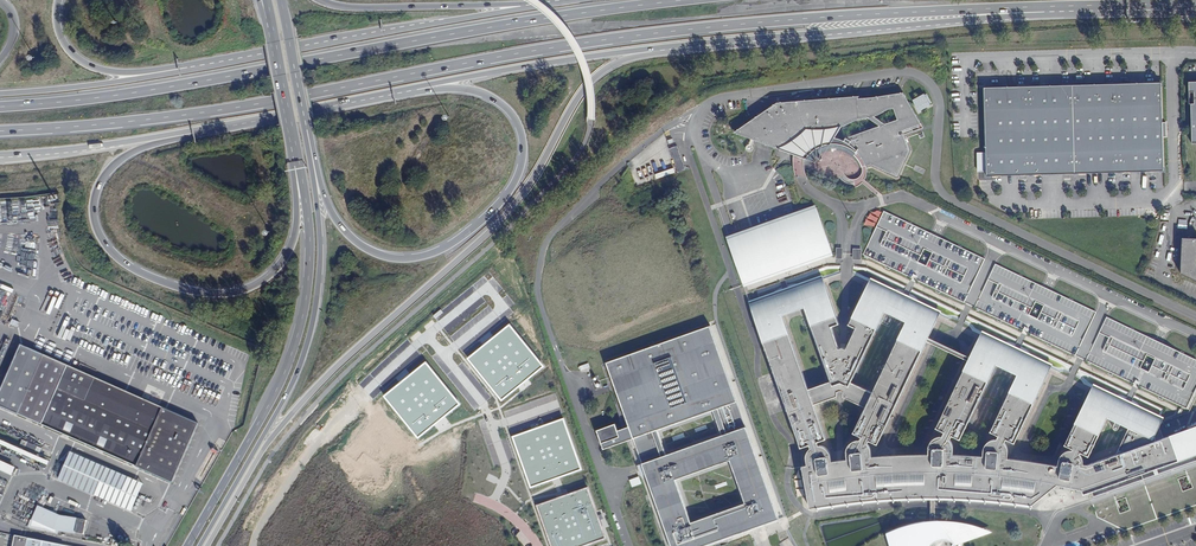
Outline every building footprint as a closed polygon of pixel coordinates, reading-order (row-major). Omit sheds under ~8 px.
[(908,85),(912,94),(919,91),(915,82),(908,85)] [(978,87),(981,176),(1159,171),(1156,82),(978,87)] [(904,93),(894,95),(873,98),(857,99),(776,105),(755,120),(760,123),(750,139),(811,161),(815,157),(819,154),(824,152),(828,151),(833,150),(838,151),(843,152),(847,154),(850,156),(854,159),(856,162),(858,166),(859,168),(861,168),(865,166),(871,164),(897,176),(909,151),(901,136),(900,136),(899,132),(907,129),(921,124),(904,93)] [(918,111),(931,105),(925,93),(912,99),(918,111)] [(760,123),(755,120),(736,133),(750,139),(760,123)] [(901,136),(909,133),(924,128),(921,124),(907,129),(899,132),(900,136),(901,136)] [(678,172),(686,170),(677,146),(670,149),(678,172)] [(58,194),(50,194),(51,202),(58,202),(58,194)] [(727,239),(736,264),(743,285),(761,278),(832,253),(816,208),(727,239)] [(984,259),(951,243),(935,235),(884,211),(863,255),(964,302),(969,291),(984,259)] [(1182,239),(1181,275),(1195,282),(1195,239),(1182,239)] [(851,260),(860,260),(860,254),(860,249),(852,249),(852,252),(851,260)] [(975,308),(978,309),(1075,355),(1096,312),(1047,288),(996,264),(975,308)] [(848,324),(855,328),(845,349),(839,348),(831,326),(838,323),(829,297),(825,285),(800,293),(799,291),(789,295),(776,299),(777,302),(752,311),(800,447),(810,444),(811,447),(809,448),(807,450),(806,453),(806,456),(807,465),(802,465),(810,506),(822,503),(835,501),(852,499),(869,497),(890,495),(907,494),(920,494),(932,494),(931,496),(931,524),(929,524),(928,526),(926,526),(925,521),(923,521),(918,522),(913,523),(907,525),(902,526),(897,528),(891,531),(887,532),(891,545),(929,545),(930,544),(932,542),(935,540),(937,540),(940,539),(943,539),(946,539),(950,541),(952,543),(953,544),(954,545),(957,544),(995,531),(991,530),(988,528),(984,527),(981,526),(977,525),(973,524),(968,523),(963,522),(957,521),(952,520),(946,520),(941,520),(936,520),(936,496),(936,494),(955,494),(976,496),(995,497),(1015,500),(1031,502),(1057,482),(1061,482),(1083,486),(1082,490),(1084,495),(1153,470),(1157,469),(1195,455),(1195,426),(1163,437),(1155,440),(1154,437),(1159,427),(1135,415),(1136,413),(1125,408),(1114,403),(1113,405),(1089,393),(1065,444),(1074,448),(1073,450),(1069,450),(1065,452),(1063,453),(1061,455),(1060,458),(1059,466),(1052,465),(1035,462),(1007,458),(1007,456),(1008,453),(1008,450),(1006,447),(1005,445),(1004,443),(1006,438),(1015,442),(1028,415),(1048,374),(1024,362),(1024,360),(1014,354),(1003,349),(1002,352),(997,349),(977,340),(969,357),(968,359),(968,361),(936,427),(945,431),(942,436),(940,436),(937,436),(934,438),(932,440),(930,442),(929,446),(929,453),(909,454),(889,455),(871,456),(871,452),(870,449),(869,446),(868,445),(867,443),(869,439),(877,443),(926,341),(927,339),(928,337),(936,320),(912,309),(913,307),(902,301),(891,296),(890,298),(866,287),(848,324)] [(436,320),(444,314),(441,309),(433,315),(436,320)] [(1195,389),(1195,360),(1159,342),(1107,317),(1086,361),(1187,408),(1195,389)] [(12,318),(9,323),(16,327),(19,322),(12,318)] [(603,448),(634,437),(672,545),(700,545),(779,518),(711,324),(606,361),(628,425),(617,429),(615,422),(596,429),(603,448)] [(542,367),(510,327),(470,359),(502,398),(542,367)] [(18,413),(136,465),(136,466),(172,482),(198,422),(21,343),(0,391),(0,405),(18,413)] [(1018,374),(1020,369),(1002,361),(998,359),(996,363),(1018,374)] [(458,404),(426,364),(386,396),(418,436),(458,404)] [(534,430),(516,437),(533,483),(554,475),(555,478),(559,476),(558,474),(579,466),(562,420),(545,426),(545,428),(542,429),(537,430),(534,432),(534,430)] [(1159,427),(1154,437),(1155,440),(1163,437),(1159,427)] [(0,438),(0,442),(46,463),(48,459),(0,438)] [(142,483),(70,451),(58,478),(130,510),(142,483)] [(11,472),(14,465),(0,459),(0,467),(11,472)] [(1125,531),(1195,506),(1195,468),(1093,505),(1097,518),(1125,531)] [(631,487),(641,484),(639,476),(629,479),(631,487)] [(489,479),(486,487),(494,490),(497,482),(489,479)] [(539,506),(553,545),(573,545),(577,545),(581,545),(582,545),(581,543),(602,536),(585,489),(568,496),(568,497),(565,498),(560,500),(557,501),(557,500),(539,506)] [(22,516),(30,519),(36,506),(34,505),(33,507),(27,504),(22,516)] [(85,520),(59,516),(36,506),(30,519),(28,523),(39,527),(40,524),(54,529),(82,534),(85,520)] [(13,535),(11,545),(67,545),(13,535)]
